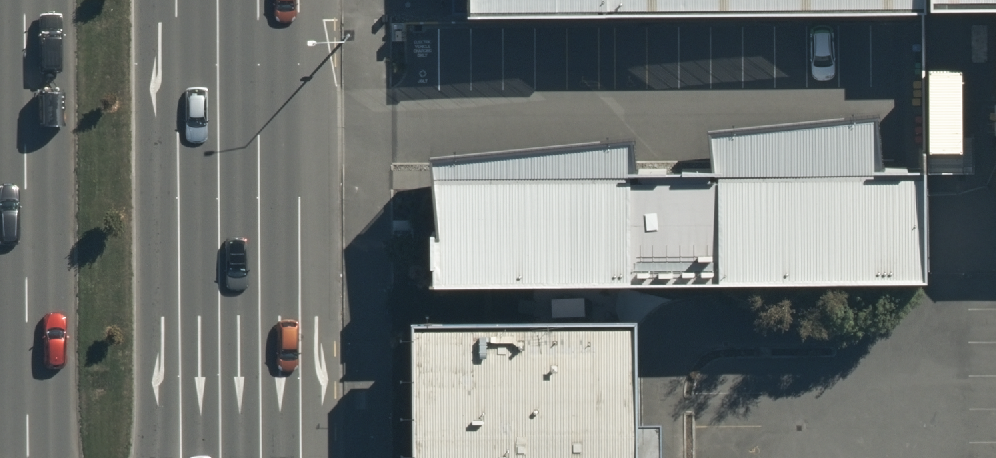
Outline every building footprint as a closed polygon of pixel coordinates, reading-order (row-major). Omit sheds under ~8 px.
[(916,5),(916,0),(460,0),(460,9),(916,5)] [(925,185),(434,194),(436,309),(928,300),(925,185)] [(424,341),(425,457),(645,457),(644,340),(424,341)]
